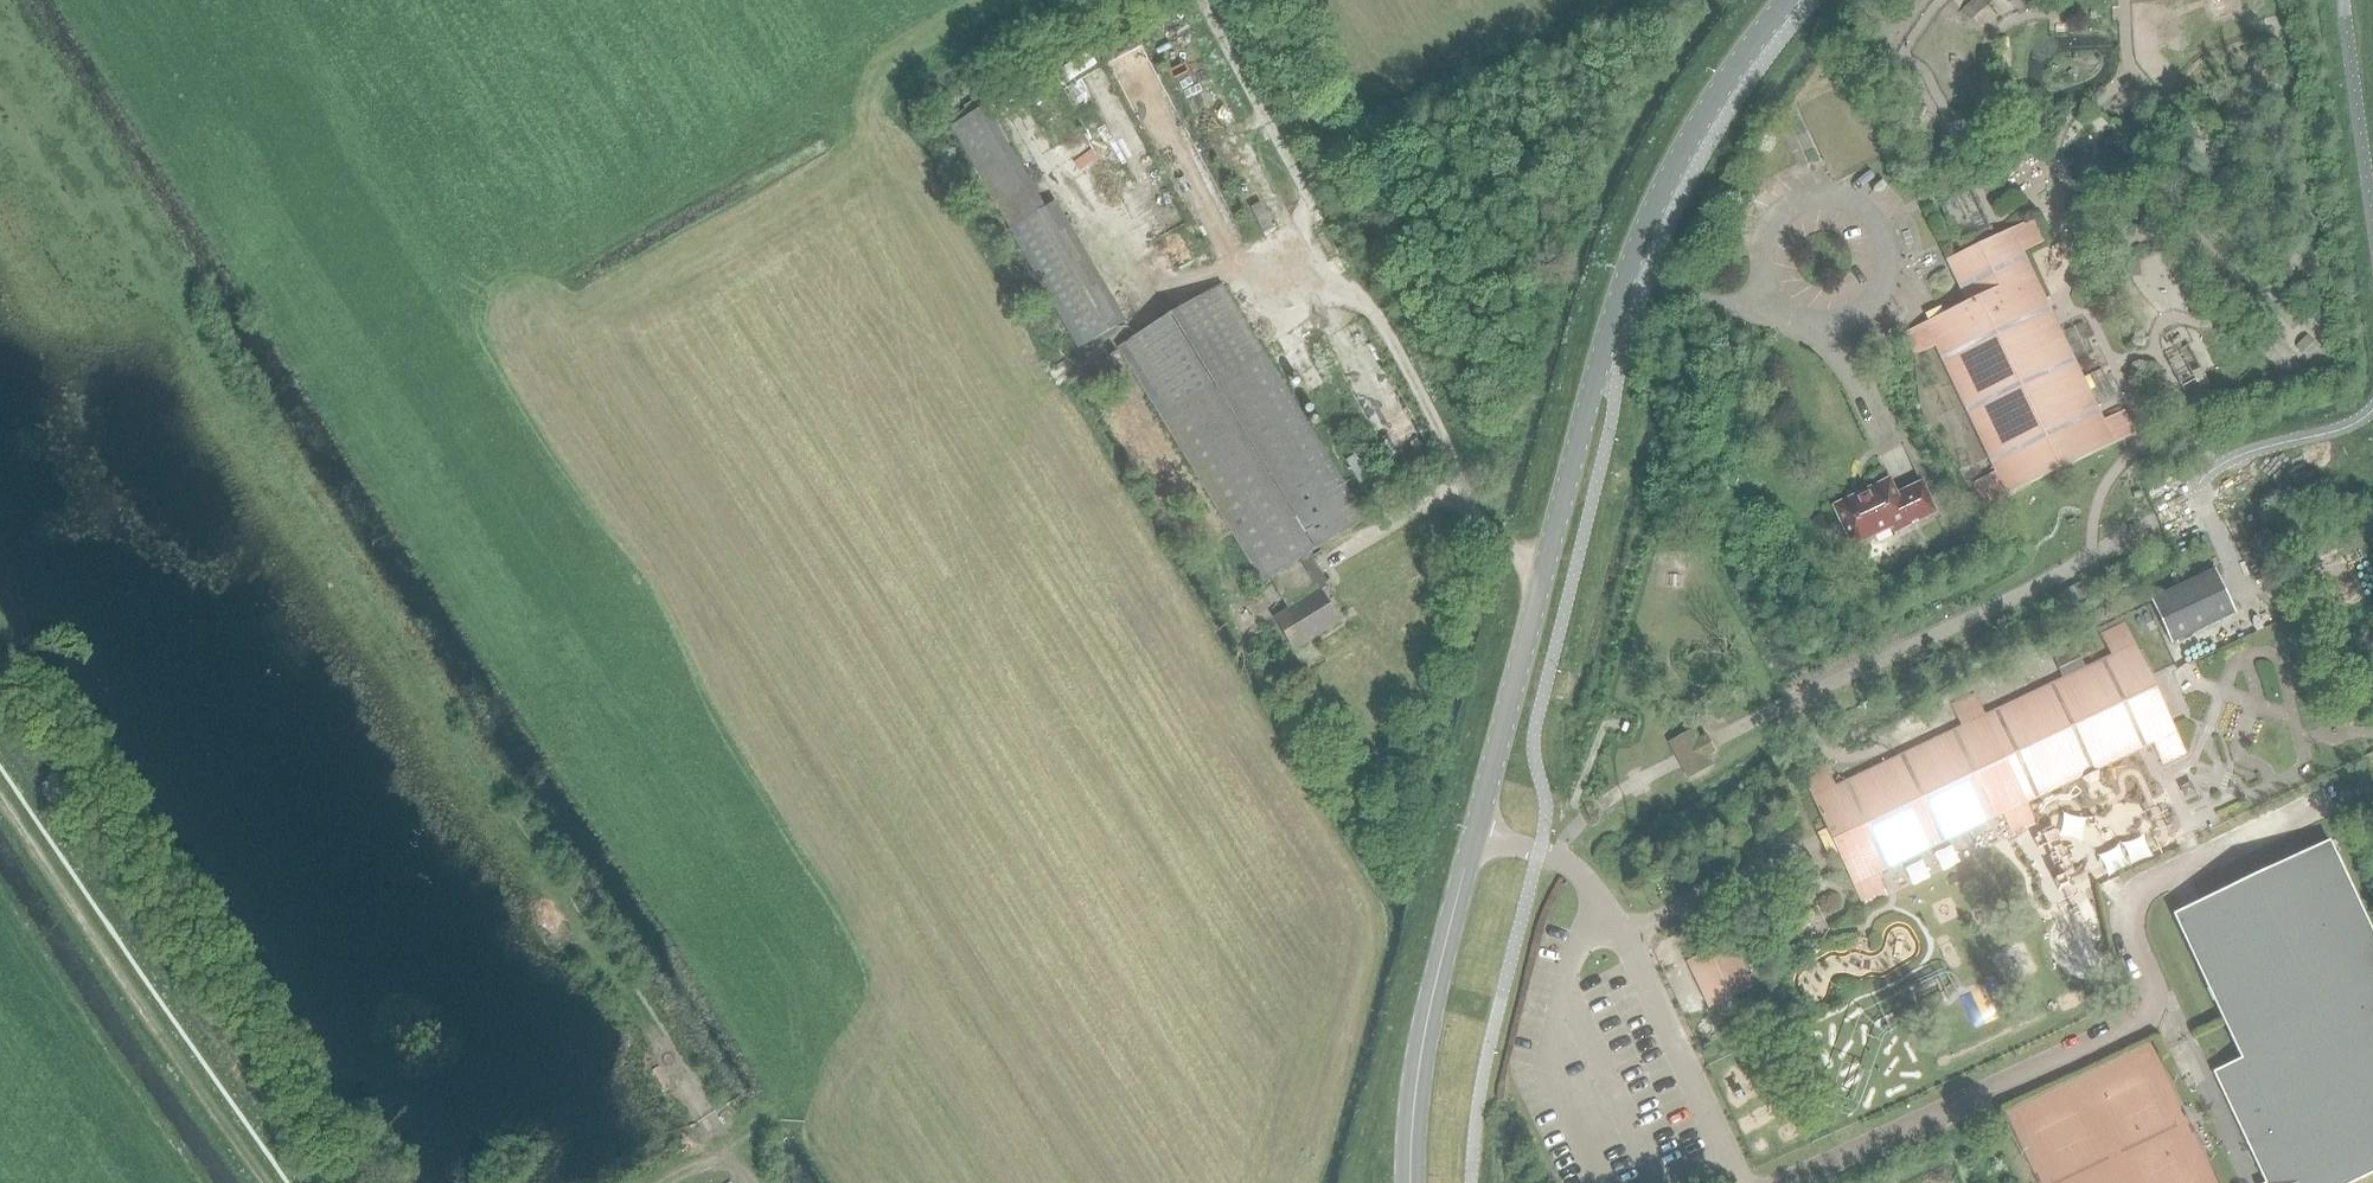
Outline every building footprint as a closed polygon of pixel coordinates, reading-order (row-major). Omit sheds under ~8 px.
[(2003,14),(2013,5),(2009,0),(1971,0),(1961,9),(1970,21),(1993,2),(2003,14)] [(1062,87),(1048,95),(1066,132),(1081,124),(1062,87)] [(1128,170),(1149,163),(1122,89),(1101,97),(1128,170)] [(948,122),(1008,225),(1079,348),(1125,322),(1056,201),(1044,208),(983,102),(948,122)] [(1094,162),(1096,176),(1116,173),(1114,159),(1094,162)] [(1973,479),(1982,501),(2139,435),(2127,407),(2102,418),(2030,247),(2046,240),(2036,217),(1947,255),(1967,302),(1909,326),(1917,343),(1935,336),(1993,471),(1973,479)] [(1326,585),(1307,553),(1365,518),(1221,283),(1118,347),(1261,582),(1268,578),(1286,608),(1274,615),(1294,649),(1338,622),(1318,590),(1326,585)] [(2235,323),(2225,330),(2229,336),(2236,339),(2242,334),(2235,323)] [(1896,494),(1878,457),(1876,457),(1887,480),(1833,506),(1852,545),(1906,519),(1909,525),(1936,512),(1903,444),(1902,445),(1920,482),(1896,494)] [(1348,458),(1362,481),(1378,471),(1364,448),(1348,458)] [(2217,576),(2152,605),(2174,650),(2237,620),(2217,576)] [(1984,714),(1974,693),(1960,700),(2021,831),(2036,824),(2026,802),(2152,743),(2162,764),(2186,753),(2124,622),(2101,633),(2111,655),(1984,714)] [(2021,831),(1960,700),(1950,704),(1960,726),(1834,785),(1824,764),(1801,775),(1862,906),(1886,895),(1876,873),(2002,813),(2012,835),(2021,831)] [(1692,731),(1671,742),(1676,751),(1684,765),(1689,776),(1710,764),(1705,754),(1697,740),(1692,731)] [(1921,852),(1929,871),(1964,858),(1957,839),(1921,852)] [(2266,1182),(2351,1182),(2372,1173),(2372,934),(2328,840),(2173,914),(2241,1058),(2213,1071),(2266,1182)] [(2136,847),(2094,861),(2099,874),(2141,860),(2136,847)] [(1730,941),(1687,962),(1708,1005),(1750,984),(1730,941)] [(1920,1005),(1948,992),(1940,975),(1912,989),(1920,1005)]
